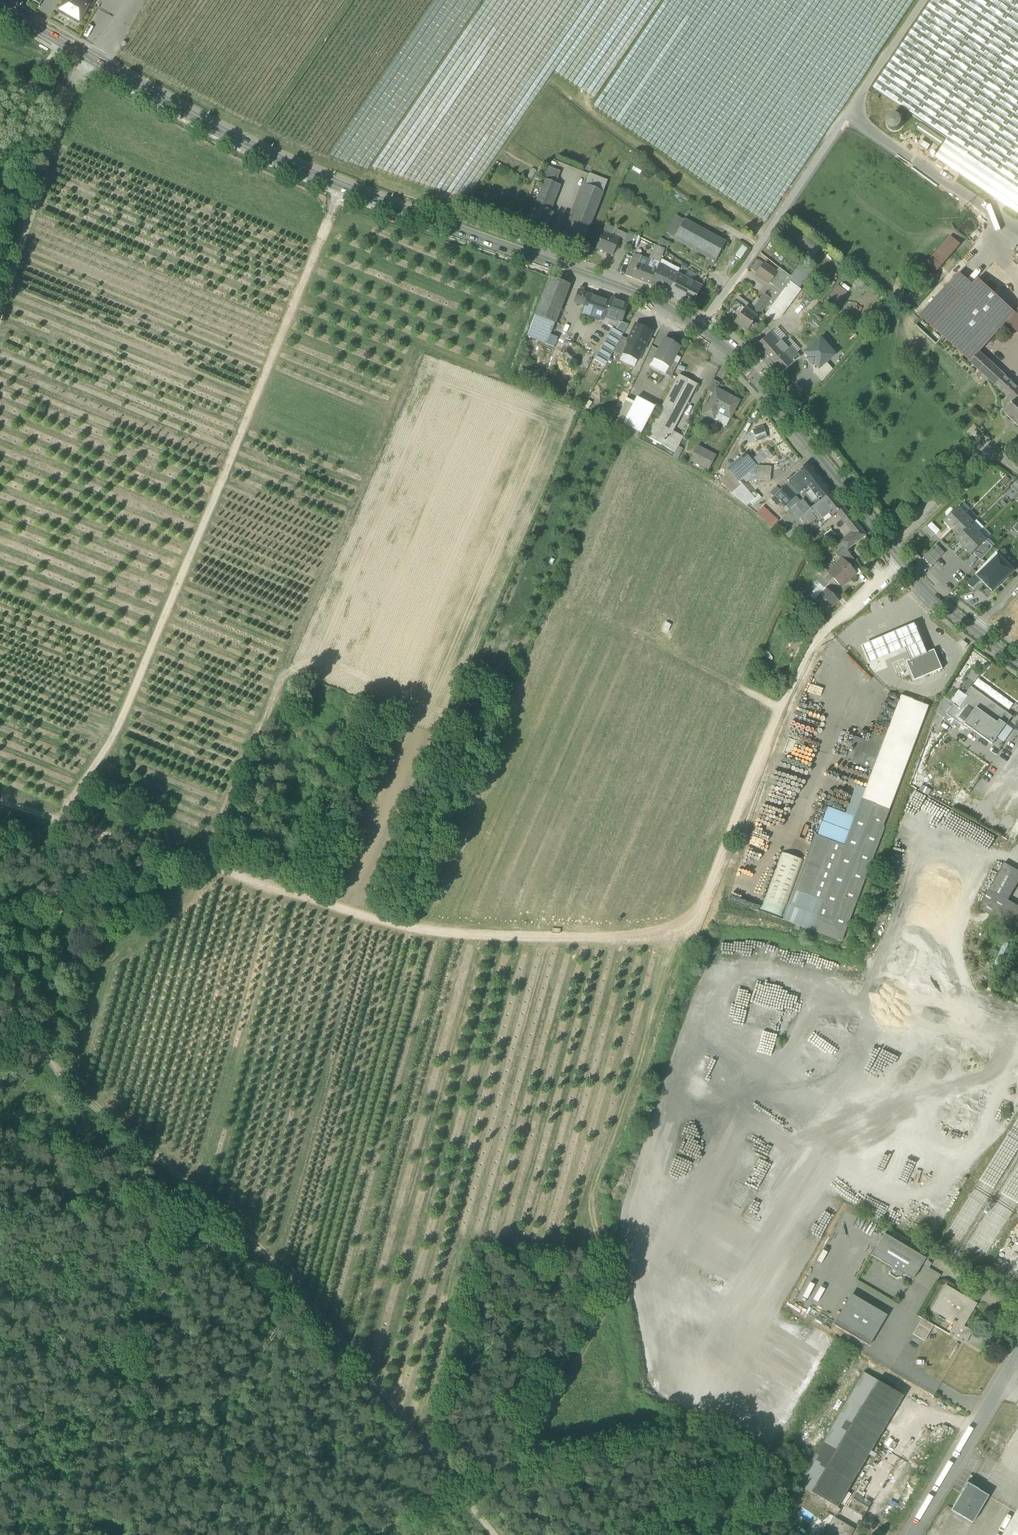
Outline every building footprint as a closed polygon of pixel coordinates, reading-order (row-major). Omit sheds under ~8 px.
[(89,6),(89,5),(82,1),(80,0),(67,0),(59,13),(78,24),(89,6)] [(1017,186),(1017,31),(972,0),(934,0),(874,89),(949,139),(1017,186)] [(1017,31),(1017,0),(972,0),(1017,31)] [(898,116),(893,116),(889,120),(889,125),(892,129),(898,129),(902,125),(902,120),(898,116)] [(921,124),(917,130),(941,146),(945,140),(921,124)] [(921,138),(916,144),(929,153),(933,146),(921,138)] [(949,139),(936,159),(1017,215),(1017,186),(949,139)] [(388,157),(388,178),(436,194),(439,194),(447,197),(454,197),(437,191),(437,182),(434,180),(434,167),(424,164),(423,167),(412,167),(408,165),(408,153),(402,168),(393,165),(394,160),(388,157)] [(549,169),(545,180),(555,185),(560,173),(549,169)] [(585,186),(603,193),(607,182),(589,175),(585,186)] [(547,205),(555,185),(545,180),(536,201),(547,205)] [(561,187),(555,185),(547,205),(547,207),(549,208),(548,212),(550,213),(561,187)] [(565,237),(583,244),(603,193),(585,186),(565,237)] [(528,222),(547,230),(553,214),(550,213),(548,212),(549,208),(547,207),(547,205),(536,201),(528,222)] [(674,238),(684,221),(676,216),(666,234),(674,238)] [(674,238),(716,261),(726,243),(684,221),(674,238)] [(607,226),(603,235),(612,239),(616,231),(616,230),(607,226)] [(616,231),(612,239),(619,242),(618,242),(623,244),(627,236),(616,231)] [(623,244),(630,247),(634,237),(634,236),(628,233),(627,236),(623,244)] [(596,250),(612,257),(618,242),(619,242),(612,239),(603,235),(596,250)] [(629,249),(635,252),(640,239),(634,237),(630,247),(629,249)] [(932,259),(942,267),(960,245),(951,237),(932,259)] [(664,251),(666,252),(669,245),(659,240),(657,247),(664,251)] [(735,256),(740,259),(747,250),(742,246),(735,256)] [(648,269),(656,272),(658,266),(661,261),(664,251),(657,247),(651,262),(648,269)] [(625,277),(650,287),(656,272),(648,269),(638,265),(641,258),(634,255),(625,277)] [(651,262),(641,258),(638,265),(648,269),(651,262)] [(749,269),(756,274),(763,265),(756,260),(749,269)] [(680,269),(661,261),(658,266),(677,275),(680,269)] [(792,280),(790,284),(798,290),(814,269),(803,261),(790,278),(792,280)] [(756,274),(768,283),(775,273),(763,265),(756,274)] [(658,266),(656,272),(650,287),(669,295),(677,275),(658,266)] [(792,280),(790,278),(778,268),(775,273),(790,284),(792,280)] [(688,271),(684,278),(693,283),(697,276),(688,271)] [(790,284),(775,273),(768,283),(776,288),(783,293),(790,284)] [(963,297),(973,286),(960,274),(950,285),(963,297)] [(684,278),(677,275),(669,295),(691,307),(701,288),(693,283),(684,278)] [(535,317),(554,325),(559,313),(570,286),(550,279),(535,317)] [(933,329),(971,363),(980,353),(1007,324),(1016,314),(1015,314),(979,280),(973,286),(963,297),(933,329)] [(775,303),(765,317),(762,321),(767,325),(772,323),(774,324),(800,291),(798,290),(790,284),(783,293),(775,303)] [(837,285),(824,304),(833,311),(847,293),(837,285)] [(920,317),(933,329),(963,297),(950,285),(920,317)] [(776,288),(768,298),(770,300),(775,303),(783,293),(776,288)] [(603,322),(604,318),(610,303),(609,303),(578,292),(574,303),(585,307),(583,312),(592,315),(591,317),(593,320),(598,322),(600,321),(603,322)] [(749,314),(756,318),(770,300),(768,298),(763,295),(759,300),(749,314)] [(738,297),(734,302),(743,309),(749,314),(759,300),(757,298),(751,306),(738,297)] [(610,299),(609,303),(610,303),(604,318),(610,320),(622,324),(628,306),(610,299)] [(775,303),(770,300),(756,318),(755,320),(760,323),(762,321),(765,317),(775,303)] [(724,316),(733,323),(743,309),(734,302),(724,316)] [(748,329),(753,333),(758,327),(753,323),(755,320),(756,318),(749,314),(743,309),(733,323),(746,333),(748,329)] [(1016,314),(1007,324),(1017,334),(1017,316),(1016,314)] [(554,325),(535,317),(527,337),(546,345),(550,336),(554,325)] [(594,361),(605,367),(628,326),(622,324),(610,320),(607,327),(612,329),(594,361)] [(637,361),(638,361),(651,334),(635,327),(628,342),(623,354),(637,361)] [(780,343),(783,340),(786,338),(777,328),(771,334),(780,343)] [(752,350),(777,378),(799,358),(796,354),(786,343),(783,340),(780,343),(771,334),(771,333),(752,350)] [(557,339),(550,336),(546,345),(554,348),(557,339)] [(613,353),(621,357),(623,354),(628,342),(621,338),(613,353)] [(790,339),(786,343),(796,354),(800,350),(790,339)] [(654,360),(668,368),(669,368),(672,362),(679,348),(664,340),(654,360)] [(814,365),(817,369),(818,370),(826,363),(834,356),(820,340),(804,354),(808,359),(807,360),(812,366),(814,365)] [(1011,382),(980,353),(971,363),(980,371),(1002,392),(1011,382)] [(637,361),(623,354),(621,357),(619,362),(634,369),(637,361)] [(650,368),(665,375),(668,368),(654,360),(650,368)] [(665,375),(670,378),(678,365),(672,362),(669,368),(668,368),(665,375)] [(818,370),(817,369),(813,373),(822,383),(832,370),(826,363),(818,370)] [(646,439),(664,448),(672,432),(697,386),(678,376),(646,439)] [(707,392),(713,395),(716,390),(719,384),(713,381),(707,392)] [(1015,404),(1017,401),(1017,388),(1011,382),(1002,392),(1015,404)] [(703,414),(713,420),(717,413),(729,419),(739,402),(716,390),(713,395),(703,414)] [(623,426),(641,435),(655,409),(637,399),(634,404),(623,426)] [(615,422),(623,426),(634,404),(626,400),(615,422)] [(1015,404),(1005,414),(1017,427),(1017,401),(1015,404)] [(612,420),(613,409),(605,408),(604,419),(612,420)] [(717,413),(713,420),(726,426),(729,419),(717,413)] [(623,426),(615,422),(612,428),(617,431),(637,441),(641,435),(623,426)] [(763,427),(752,431),(756,443),(767,439),(763,427)] [(683,438),(672,432),(664,448),(674,454),(683,438)] [(683,450),(678,447),(672,459),(677,462),(683,450)] [(690,462),(708,471),(715,457),(697,448),(690,462)] [(765,449),(760,454),(765,460),(768,463),(774,459),(765,449)] [(726,469),(730,473),(748,457),(745,454),(726,469)] [(760,454),(751,461),(756,467),(765,460),(760,454)] [(751,461),(748,457),(730,473),(738,483),(739,482),(742,480),(749,473),(756,467),(751,461)] [(796,473),(797,474),(808,487),(810,490),(817,499),(820,502),(831,493),(824,485),(816,475),(807,464),(796,473)] [(770,468),(758,467),(758,472),(757,481),(769,482),(770,468)] [(753,474),(749,473),(742,480),(746,484),(751,480),(757,481),(758,472),(753,472),(753,474)] [(729,490),(738,483),(730,473),(721,481),(729,490)] [(798,495),(808,487),(797,474),(787,481),(789,483),(798,495)] [(1006,477),(1000,483),(1005,488),(1011,482),(1006,477)] [(753,498),(739,482),(738,483),(729,490),(727,492),(745,504),(748,502),(753,498)] [(786,486),(796,497),(798,495),(789,483),(786,486)] [(796,497),(786,486),(780,492),(774,498),(780,504),(784,509),(785,508),(796,497)] [(770,494),(774,498),(780,492),(776,488),(770,494)] [(810,490),(805,494),(812,503),(817,499),(810,490)] [(820,502),(819,502),(829,514),(831,517),(836,513),(842,508),(831,493),(820,502)] [(753,498),(748,502),(752,507),(761,499),(757,494),(753,498)] [(802,501),(807,507),(812,503),(805,494),(800,498),(802,501)] [(796,497),(785,508),(789,511),(800,502),(796,497)] [(780,504),(774,498),(771,501),(777,507),(780,504)] [(788,513),(796,522),(799,519),(810,510),(808,508),(807,507),(802,501),(800,502),(789,511),(787,512),(788,513)] [(810,510),(816,517),(819,522),(829,514),(819,502),(815,506),(810,510)] [(960,509),(967,516),(971,512),(964,505),(960,509)] [(763,508),(757,514),(773,527),(778,521),(763,508)] [(842,520),(848,514),(842,508),(836,513),(842,520)] [(945,522),(952,530),(967,516),(960,509),(959,508),(945,522)] [(812,521),(816,517),(810,510),(799,520),(805,526),(812,521)] [(978,519),(971,512),(967,516),(974,524),(977,521),(978,519)] [(791,529),(796,522),(788,513),(777,524),(786,534),(791,529)] [(831,517),(829,514),(819,522),(816,517),(812,521),(813,523),(817,527),(818,528),(831,517)] [(840,543),(846,551),(865,536),(848,514),(842,520),(843,521),(852,533),(840,543)] [(974,524),(967,516),(952,530),(960,537),(971,526),(974,524)] [(805,526),(799,520),(796,522),(791,529),(795,533),(805,526)] [(971,526),(979,534),(985,528),(977,521),(974,524),(971,526)] [(813,523),(807,528),(810,532),(817,527),(813,523)] [(932,523),(928,528),(935,535),(936,536),(940,531),(932,523)] [(979,534),(971,526),(960,537),(957,540),(965,548),(979,534)] [(923,531),(931,539),(935,535),(928,528),(927,527),(923,531)] [(992,536),(985,528),(979,534),(986,541),(989,539),(992,536)] [(788,541),(795,533),(791,529),(786,534),(783,537),(788,541)] [(986,541),(979,534),(965,548),(973,556),(974,555),(987,542),(986,541)] [(996,546),(989,539),(986,541),(987,542),(993,548),(996,546)] [(974,555),(981,562),(993,548),(987,542),(974,555)] [(937,545),(933,550),(941,558),(945,554),(937,545)] [(842,560),(849,568),(855,562),(844,548),(836,555),(842,560)] [(937,562),(941,558),(933,550),(928,554),(937,562)] [(924,558),(933,567),(937,562),(928,554),(924,558)] [(982,582),(993,593),(1015,571),(998,554),(976,576),(982,582)] [(827,573),(841,588),(855,574),(849,568),(842,560),(827,573)] [(976,576),(968,585),(974,590),(982,582),(976,576)] [(817,581),(824,589),(828,584),(822,577),(817,581)] [(814,602),(825,613),(829,609),(830,609),(838,602),(826,590),(814,602)] [(911,662),(928,655),(915,625),(863,647),(871,665),(906,650),(911,662)] [(943,670),(935,651),(907,663),(915,682),(943,670)] [(979,676),(972,671),(967,679),(974,684),(979,676)] [(968,730),(969,728),(993,745),(998,738),(1007,726),(1013,717),(972,688),(966,696),(968,697),(960,709),(954,706),(947,715),(948,716),(961,725),(968,730)] [(959,691),(951,702),(955,705),(954,706),(960,709),(968,697),(966,696),(959,691)] [(782,920),(795,925),(800,927),(841,942),(930,707),(901,696),(884,739),(871,734),(868,743),(854,738),(845,761),(872,771),(865,790),(856,786),(845,815),(827,808),(817,836),(814,835),(793,892),(782,920)] [(951,702),(944,698),(937,714),(944,719),(945,719),(948,716),(947,715),(954,706),(955,705),(951,702)] [(944,719),(937,714),(934,724),(939,728),(944,721),(943,720),(944,719)] [(945,719),(944,719),(943,720),(944,721),(957,730),(961,725),(948,716),(945,719)] [(1014,731),(1007,726),(998,738),(1004,743),(1014,731)] [(760,910),(782,918),(803,861),(781,853),(760,910)] [(1017,932),(1017,907),(1008,901),(1017,884),(1017,871),(1005,864),(979,909),(1017,932)] [(887,1229),(884,1234),(905,1247),(908,1241),(887,1229)] [(925,1259),(905,1247),(884,1234),(871,1256),(892,1268),(889,1273),(889,1274),(890,1275),(891,1276),(895,1279),(900,1278),(902,1274),(912,1280),(924,1260),(925,1259)] [(924,1260),(926,1261),(931,1254),(908,1241),(905,1247),(925,1259),(924,1260)] [(918,1282),(932,1289),(939,1273),(925,1266),(918,1282)] [(946,1287),(939,1298),(944,1301),(952,1290),(946,1287)] [(956,1324),(962,1328),(963,1326),(976,1304),(952,1290),(944,1301),(939,1298),(932,1310),(956,1324)] [(851,1294),(846,1303),(882,1324),(887,1315),(851,1294)] [(833,1325),(869,1346),(882,1324),(846,1303),(833,1325)] [(919,1324),(931,1331),(934,1326),(922,1319),(919,1324)] [(913,1334),(925,1341),(931,1331),(919,1324),(913,1334)] [(950,1335),(964,1344),(972,1332),(963,1326),(962,1328),(956,1324),(950,1335)] [(797,1485),(815,1495),(837,1509),(903,1396),(864,1373),(797,1485)] [(951,1511),(972,1523),(989,1496),(979,1490),(967,1483),(964,1489),(951,1511)] [(840,1510),(837,1509),(815,1495),(811,1501),(837,1516),(840,1510)] [(845,1512),(859,1521),(863,1514),(849,1505),(845,1512)] [(770,1520),(779,1525),(785,1515),(776,1510),(770,1520)] [(854,1530),(833,1517),(828,1527),(825,1525),(819,1534),(851,1534),(854,1530)]
